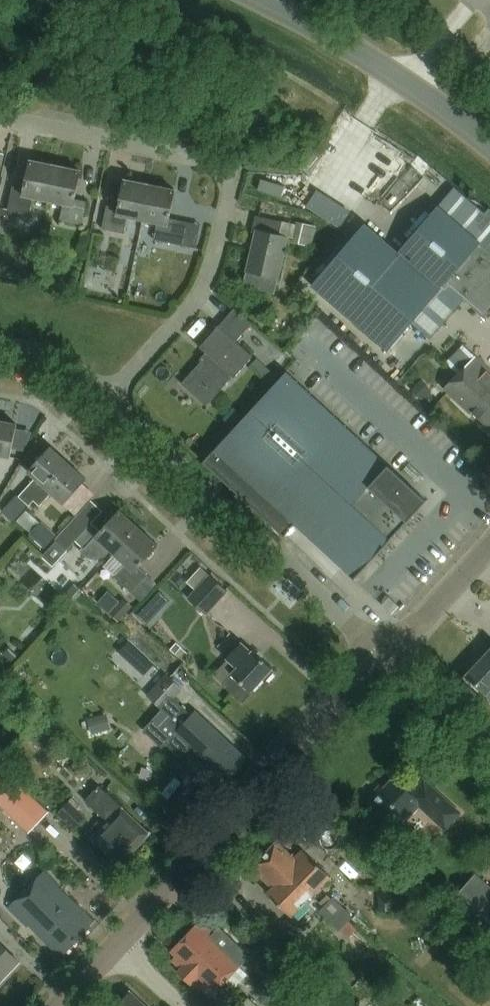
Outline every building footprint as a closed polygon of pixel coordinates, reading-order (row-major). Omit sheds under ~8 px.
[(311,168),(320,155),(311,149),(302,161),(311,168)] [(50,200),(57,164),(31,158),(25,187),(13,184),(8,207),(31,212),(34,197),(50,200)] [(57,164),(50,200),(65,204),(62,219),(83,224),(89,200),(76,197),(82,169),(57,164)] [(145,219),(153,183),(127,177),(121,206),(109,204),(103,227),(125,232),(128,215),(145,219)] [(153,183),(145,219),(160,222),(156,238),(177,242),(197,246),(202,222),(172,216),(178,189),(153,183)] [(483,242),(484,241),(442,205),(402,252),(370,224),(318,285),(392,348),(450,280),(483,242)] [(275,293),(278,277),(280,278),(288,238),(278,236),(281,223),(254,217),(251,233),(256,234),(244,286),(275,293)] [(316,225),(297,221),(292,242),(312,246),(316,225)] [(488,313),(489,311),(489,249),(483,242),(450,280),(488,313)] [(252,323),(235,308),(201,347),(207,352),(201,358),(203,360),(183,383),(206,404),(232,375),(235,378),(254,356),(236,340),(252,323)] [(489,398),(489,369),(475,355),(459,372),(466,379),(470,375),(480,384),(477,386),(489,398)] [(286,369),(203,461),(284,535),(295,522),(354,575),(427,496),(286,369)] [(477,386),(480,384),(470,375),(466,379),(459,372),(446,386),(473,412),(474,410),(489,425),(489,398),(477,386)] [(11,456),(18,426),(0,422),(0,454),(11,456)] [(36,499),(69,463),(51,446),(30,470),(41,479),(29,493),(36,499)] [(69,463),(36,499),(40,503),(52,490),(66,502),(87,479),(69,463)] [(53,565),(67,550),(76,540),(83,547),(82,549),(82,551),(88,557),(97,559),(106,556),(111,550),(115,553),(140,526),(120,508),(102,528),(94,520),(96,518),(87,509),(85,507),(56,540),(57,540),(43,555),(53,565)] [(17,519),(31,532),(30,533),(45,547),(56,535),(41,521),(27,509),(17,519)] [(140,526),(115,553),(125,562),(114,574),(131,590),(148,571),(140,564),(159,543),(140,526)] [(189,597),(208,614),(230,590),(211,573),(189,597)] [(74,602),(84,591),(75,583),(65,593),(74,602)] [(404,606),(396,597),(389,605),(398,613),(404,606)] [(119,621),(132,606),(124,598),(110,612),(119,621)] [(226,658),(237,668),(223,683),(242,700),(263,677),(266,680),(273,673),(270,670),(273,666),(256,650),(254,652),(242,640),(226,658)] [(468,673),(482,687),(478,691),(489,703),(489,649),(468,673)] [(194,713),(177,698),(184,690),(167,675),(149,694),(164,709),(150,724),(185,757),(194,748),(227,779),(248,757),(197,710),(194,713)] [(108,713),(88,718),(92,734),(112,729),(108,713)] [(29,831),(48,811),(0,765),(0,804),(29,831)] [(394,777),(371,802),(396,825),(406,815),(407,816),(419,803),(444,827),(459,812),(433,787),(431,789),(423,781),(411,793),(394,777)] [(123,868),(154,835),(101,787),(87,802),(109,822),(92,839),(123,868)] [(59,814),(76,829),(88,816),(80,809),(83,806),(74,797),(59,814)] [(279,838),(271,846),(252,866),(271,885),(266,890),(291,914),(331,874),(303,847),(296,854),(279,838)] [(60,883),(46,870),(9,908),(28,927),(29,925),(59,954),(64,949),(67,952),(91,926),(88,923),(92,918),(58,885),(60,883)] [(443,908),(458,922),(466,913),(489,935),(489,887),(475,873),(451,900),(443,908)] [(379,909),(402,909),(402,887),(378,887),(379,909)] [(340,930),(352,917),(326,891),(318,899),(325,905),(320,911),(340,930)] [(196,923),(183,937),(227,978),(226,980),(233,987),(247,972),(240,965),(250,954),(220,926),(214,932),(205,924),(201,928),(196,923)] [(183,937),(171,950),(176,955),(172,959),(181,967),(178,970),(192,983),(194,981),(210,997),(226,980),(227,978),(183,937)] [(20,962),(0,943),(0,984),(20,962)] [(130,990),(115,1005),(147,1005),(130,990)] [(249,998),(242,1005),(259,1005),(249,998)]
